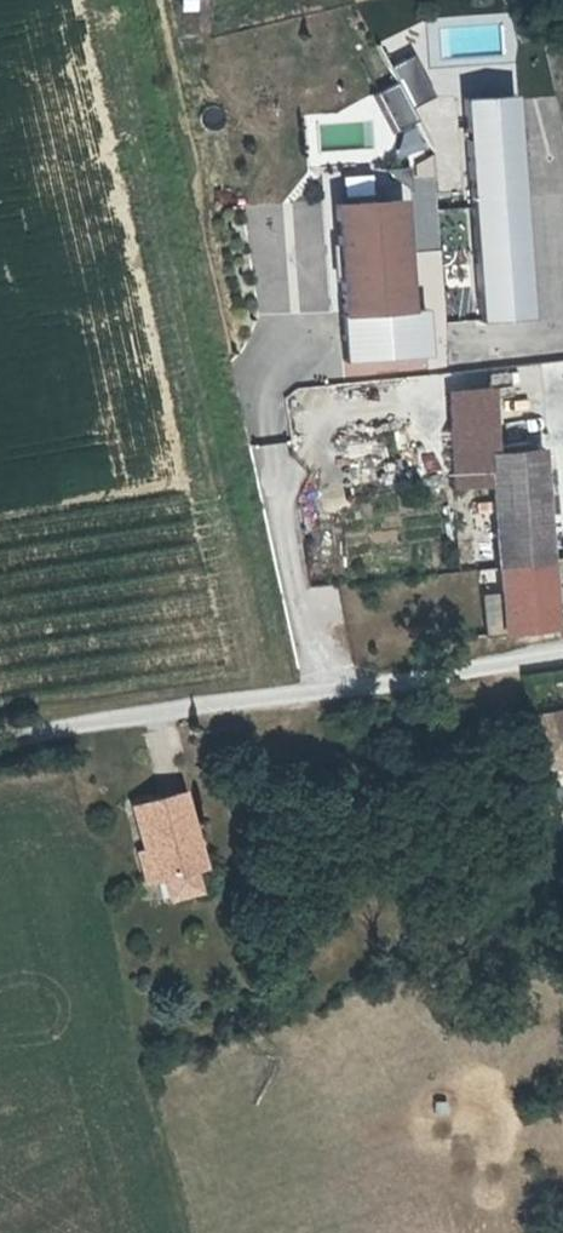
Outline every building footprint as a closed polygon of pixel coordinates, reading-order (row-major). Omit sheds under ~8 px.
[(420,58),(395,67),(401,85),(377,94),(392,134),(420,123),(414,106),(435,98),(420,58)] [(479,322),(529,318),(514,93),(464,97),(479,322)] [(400,199),(336,203),(344,312),(340,312),(344,360),(427,355),(424,306),(408,308),(400,199)] [(485,387),(458,389),(463,462),(489,460),(489,454),(485,387)] [(489,460),(501,628),(549,625),(537,451),(489,454),(489,460)] [(506,715),(517,766),(562,756),(562,703),(506,715)] [(168,787),(120,799),(132,844),(141,875),(150,873),(179,865),(188,863),(168,787)] [(141,875),(132,844),(126,846),(134,877),(141,875)] [(179,865),(150,873),(155,893),(184,886),(179,865)]
